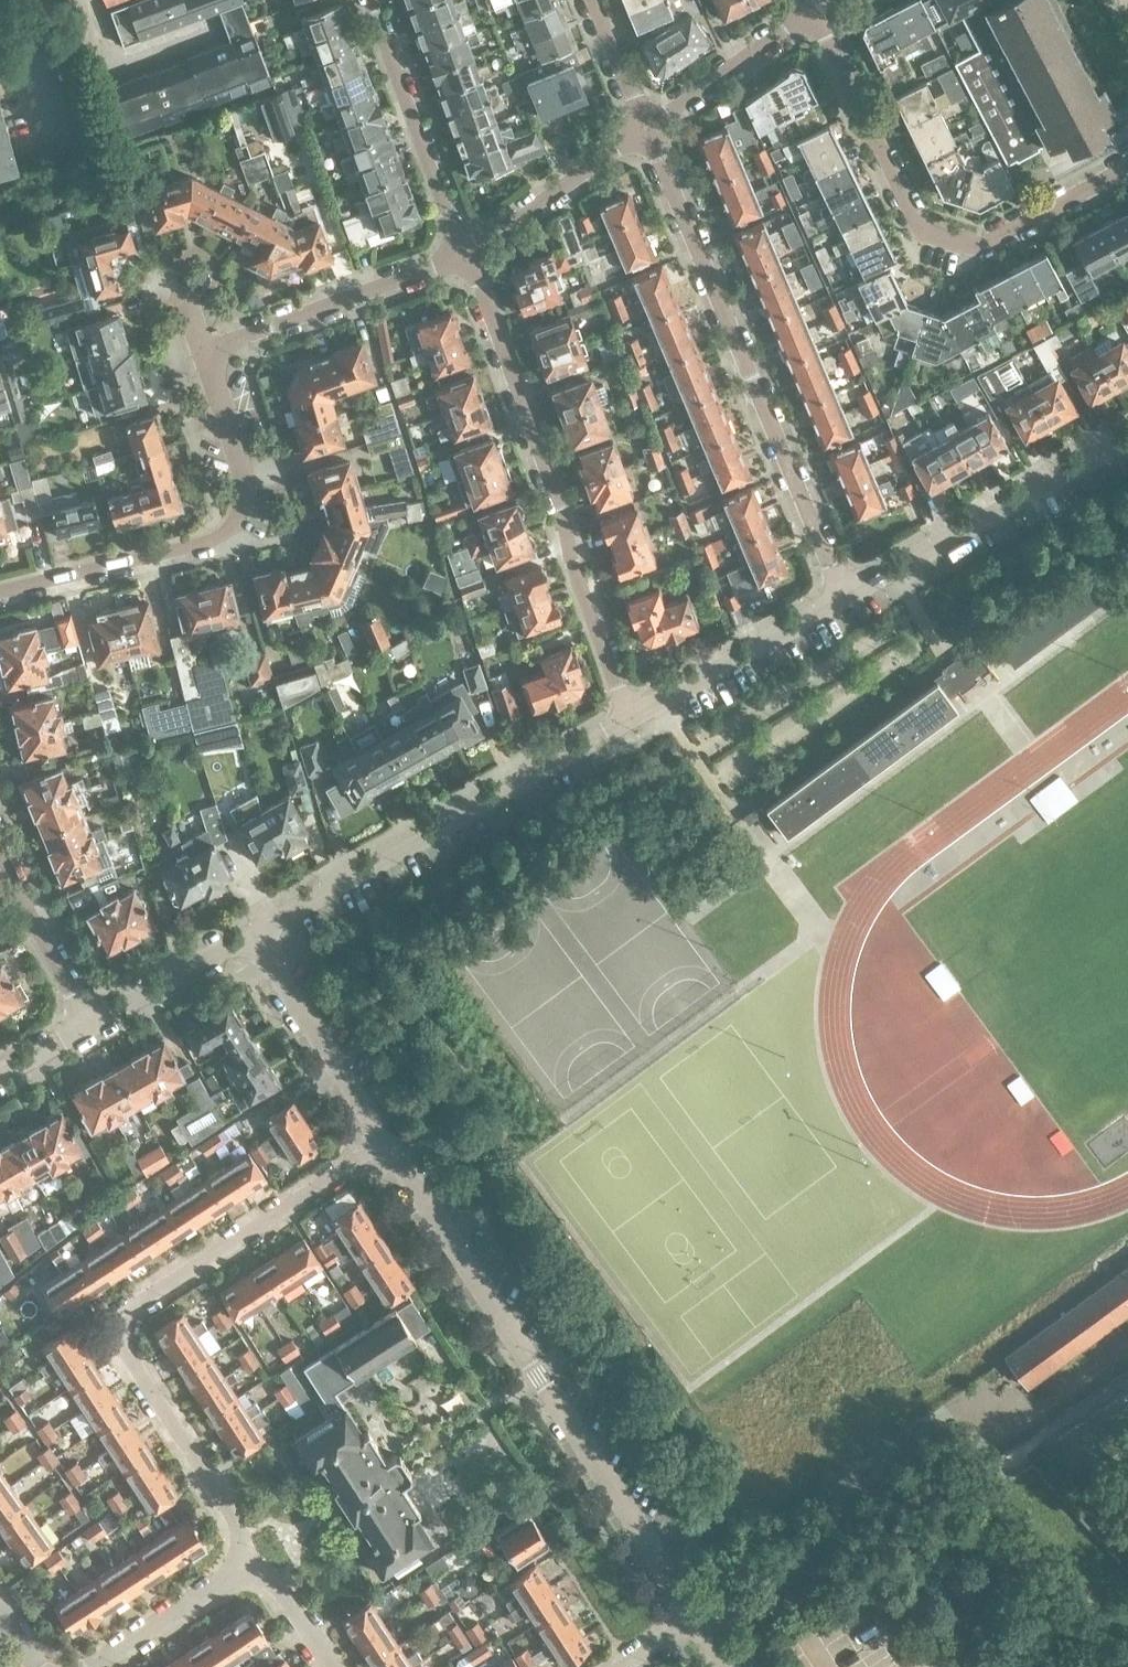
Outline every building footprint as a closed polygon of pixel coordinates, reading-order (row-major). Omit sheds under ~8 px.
[(110,10),(123,45),(244,1),(243,0),(137,0),(110,10)] [(319,0),(295,0),(305,29),(284,37),(288,48),(299,44),(350,26),(342,3),(323,10),(319,0)] [(453,0),(427,0),(409,7),(410,9),(407,13),(409,20),(415,22),(417,27),(468,9),(464,0),(461,0),(454,3),(453,0)] [(494,6),(496,10),(499,9),(499,8),(504,7),(507,14),(519,10),(523,19),(558,4),(557,0),(508,0),(494,6)] [(630,12),(658,0),(625,0),(630,12)] [(650,23),(673,14),(677,23),(688,16),(681,0),(658,0),(630,12),(636,29),(650,23)] [(691,13),(699,10),(695,0),(681,0),(688,16),(691,13)] [(723,21),(748,9),(743,0),(713,0),(723,21)] [(748,9),(766,0),(743,0),(748,9)] [(933,45),(926,31),(935,26),(934,24),(922,0),(908,0),(901,4),(924,49),(933,45)] [(934,24),(960,11),(979,48),(955,61),(1008,163),(1016,159),(1017,160),(1039,149),(1038,146),(1046,142),(1048,147),(1115,111),(1102,87),(1101,88),(1053,0),(1002,0),(992,5),(989,0),(922,0),(934,24)] [(480,15),(491,12),(487,2),(477,6),(480,15)] [(228,39),(101,86),(117,136),(269,80),(241,3),(218,11),(228,39)] [(515,46),(567,24),(558,4),(523,19),(526,27),(516,31),(515,29),(510,31),(514,41),(513,41),(515,46)] [(906,58),(916,53),(924,49),(901,4),(884,13),(906,58)] [(424,49),(464,34),(475,30),(472,21),(468,9),(417,27),(424,49)] [(691,13),(688,16),(677,23),(643,44),(655,72),(663,74),(710,41),(691,13)] [(916,77),(906,58),(884,13),(864,23),(861,30),(890,90),(916,77)] [(488,36),(498,33),(494,23),(484,27),(488,36)] [(540,60),(575,44),(567,24),(515,46),(509,48),(511,53),(521,49),(524,56),(537,51),(540,60)] [(317,61),(357,47),(350,26),(299,44),(303,54),(313,51),(317,61)] [(475,30),(464,34),(424,49),(432,71),(473,56),(469,45),(479,42),(475,30)] [(314,86),(324,83),(365,68),(357,47),(317,61),(320,72),(310,75),(310,74),(300,78),(304,89),(305,89),(314,86)] [(573,50),(544,62),(563,107),(585,99),(572,63),(577,61),(573,50)] [(929,60),(935,71),(949,64),(943,52),(929,60)] [(477,68),(473,56),(432,71),(433,72),(430,77),(433,84),(438,86),(441,94),(481,79),(492,75),(487,64),(477,68)] [(926,75),(935,71),(929,60),(921,64),(926,75)] [(500,71),(511,67),(509,61),(497,65),(500,71)] [(540,116),(563,107),(544,62),(515,74),(516,78),(519,86),(530,115),(538,111),(540,116)] [(793,67),(776,79),(790,109),(801,104),(805,113),(795,117),(802,131),(811,125),(825,118),(801,70),(793,67)] [(907,123),(965,95),(952,67),(937,74),(945,90),(933,96),(925,80),(893,95),(907,123)] [(324,83),(331,102),(372,87),(365,68),(324,83)] [(519,86),(516,78),(502,83),(505,92),(519,86)] [(484,88),(481,79),(441,94),(438,98),(440,106),(445,107),(448,114),(499,95),(495,84),(484,88)] [(759,90),(784,140),(794,135),(787,118),(793,115),(790,109),(776,79),(759,90)] [(598,85),(592,87),(595,94),(601,92),(598,85)] [(331,102),(321,105),(325,117),(336,113),(340,125),(380,110),(372,87),(331,102)] [(295,130),(281,90),(258,99),(273,138),(295,130)] [(774,145),(784,140),(759,90),(744,101),(758,132),(766,128),(774,145)] [(456,135),(496,121),(492,109),(503,106),(499,95),(448,114),(450,120),(445,122),(450,134),(454,132),(456,135)] [(965,95),(907,123),(916,141),(947,126),(942,116),(951,111),(970,103),(965,95)] [(525,101),(515,104),(518,112),(528,108),(525,101)] [(18,167),(0,103),(0,172),(18,167)] [(733,110),(738,121),(698,138),(707,159),(735,148),(735,149),(756,139),(741,106),(733,110)] [(380,110),(340,125),(344,136),(334,140),(337,150),(348,147),(388,132),(380,110)] [(514,137),(513,136),(510,127),(499,131),(496,121),(456,135),(463,156),(514,137)] [(984,130),(979,121),(968,126),(973,135),(973,136),(984,130)] [(806,158),(838,143),(829,125),(788,144),(787,143),(782,145),(770,150),(775,160),(784,155),(785,152),(787,155),(792,153),(793,153),(802,149),(806,158)] [(964,135),(958,133),(952,136),(947,126),(916,141),(925,159),(965,139),(964,135)] [(514,137),(463,156),(471,177),(544,151),(536,128),(513,136),(514,137)] [(973,135),(969,137),(972,142),(986,134),(984,130),(973,136),(973,135)] [(388,132),(348,147),(351,156),(341,160),(345,171),(395,153),(388,132)] [(972,142),(969,137),(965,139),(925,159),(933,177),(961,163),(964,159),(960,151),(969,146),(973,145),(972,142)] [(996,199),(1014,189),(988,138),(984,140),(981,146),(985,153),(990,162),(984,165),(983,165),(981,170),(996,199)] [(160,141),(159,142),(147,145),(150,156),(163,152),(160,141)] [(247,142),(241,144),(235,147),(239,159),(251,155),(247,142)] [(805,171),(803,175),(806,180),(847,161),(838,143),(806,158),(811,168),(805,171)] [(757,163),(770,158),(765,146),(752,152),(757,163)] [(317,157),(325,154),(322,147),(315,150),(317,157)] [(735,148),(707,159),(715,180),(744,168),(735,149),(735,148)] [(264,151),(251,155),(239,159),(248,183),(273,174),(264,151)] [(363,188),(403,174),(395,153),(345,171),(349,182),(359,178),(363,188)] [(325,154),(317,157),(321,167),(328,164),(325,154)] [(972,154),(964,159),(961,163),(933,177),(943,195),(961,202),(974,155),(972,154)] [(974,155),(961,202),(979,208),(996,199),(981,170),(983,165),(984,165),(981,158),(977,156),(974,155)] [(770,158),(757,163),(762,174),(774,169),(770,158)] [(808,185),(812,187),(819,184),(824,194),(855,179),(847,161),(806,180),(808,185)] [(752,189),(744,168),(715,180),(724,200),(752,189)] [(287,169),(273,174),(278,190),(293,185),(287,169)] [(787,189),(798,184),(792,172),(782,177),(787,189)] [(360,213),(410,195),(403,174),(363,188),(367,199),(356,203),(360,213)] [(204,222),(220,190),(191,176),(172,182),(182,216),(188,215),(204,222)] [(855,179),(824,194),(828,202),(821,205),(820,210),(823,215),(864,196),(855,179)] [(779,189),(775,180),(753,190),(752,189),(724,200),(733,222),(761,210),(757,200),(770,194),(775,207),(785,202),(780,189),(779,189)] [(182,216),(172,182),(145,190),(157,228),(183,220),(182,216)] [(242,242),(250,227),(243,223),(251,206),(230,195),(234,188),(224,183),(220,190),(204,222),(242,242)] [(798,184),(787,189),(792,199),(802,194),(798,184)] [(293,185),(278,190),(284,206),(291,203),(298,201),(298,200),(299,200),(293,185)] [(607,227),(636,215),(627,193),(598,205),(602,215),(590,220),(588,215),(576,219),(584,237),(607,227)] [(352,250),(367,245),(364,237),(418,217),(410,195),(360,213),(342,220),(352,250)] [(841,229),(873,214),(864,196),(823,215),(813,220),(814,221),(816,220),(819,227),(827,223),(827,224),(836,219),(841,229)] [(298,201),(291,203),(295,213),(295,214),(292,226),(305,264),(306,266),(332,257),(319,220),(318,220),(313,206),(302,210),(298,201)] [(259,270),(283,222),(287,214),(285,209),(278,206),(273,217),(251,206),(243,223),(250,227),(242,242),(255,249),(248,264),(259,270)] [(803,225),(813,220),(808,208),(798,213),(803,225)] [(66,215),(64,209),(43,215),(52,246),(79,238),(74,223),(66,226),(63,216),(66,215)] [(582,248),(574,226),(568,210),(556,219),(568,252),(553,258),(551,251),(526,260),(527,262),(514,267),(511,275),(515,286),(553,274),(561,271),(588,261),(587,259),(582,248)] [(1126,210),(1099,225),(1118,259),(1127,254),(1127,214),(1126,210)] [(841,252),(850,247),(882,231),(873,214),(841,229),(846,239),(837,243),(832,245),(836,254),(841,252)] [(645,235),(636,215),(607,227),(616,247),(645,235)] [(786,236),(798,231),(793,219),(781,225),(786,236)] [(813,220),(803,225),(808,235),(818,231),(814,221),(813,220)] [(769,233),(764,221),(735,233),(745,255),(779,240),(780,240),(779,239),(781,238),(777,231),(777,229),(769,233)] [(283,222),(259,270),(271,276),(305,264),(292,226),(283,222)] [(129,225),(79,240),(85,259),(99,255),(100,259),(110,256),(122,262),(129,249),(136,247),(129,225)] [(1085,276),(1118,259),(1099,225),(1072,239),(1078,250),(1070,254),(1076,265),(1079,264),(1085,276)] [(786,236),(788,241),(791,248),(803,242),(798,231),(786,236)] [(863,275),(895,259),(882,231),(850,247),(858,264),(849,269),(854,279),(863,274),(863,275)] [(599,255),(587,259),(588,261),(591,272),(595,280),(595,282),(606,277),(602,267),(621,259),(625,269),(654,257),(645,235),(616,247),(617,249),(610,251),(610,250),(599,255)] [(784,252),(779,240),(745,255),(753,276),(782,264),(778,255),(784,252)] [(587,259),(599,255),(594,243),(582,248),(587,259)] [(820,261),(830,257),(825,245),(815,249),(820,261)] [(1045,252),(1026,262),(1043,294),(1055,288),(1060,297),(1067,293),(1045,252)] [(115,276),(122,262),(110,256),(100,259),(99,255),(85,259),(73,263),(74,267),(80,285),(92,282),(95,294),(118,287),(115,276)] [(830,257),(820,261),(824,271),(834,267),(830,257)] [(805,279),(817,273),(812,262),(800,267),(805,279)] [(1042,313),(1039,307),(1035,299),(1043,294),(1026,262),(1009,271),(1030,312),(1031,311),(1034,318),(1042,313)] [(641,298),(670,286),(660,264),(631,276),(640,297),(641,298)] [(799,281),(793,269),(786,273),(782,264),(753,276),(762,297),(799,281)] [(857,306),(898,286),(889,267),(857,282),(862,292),(847,300),(845,295),(838,299),(843,310),(842,310),(842,311),(850,308),(852,307),(857,305),(857,306)] [(548,305),(562,300),(561,297),(567,295),(564,286),(566,285),(561,271),(553,274),(515,286),(513,287),(522,312),(548,304),(548,305)] [(1034,318),(1030,312),(1009,271),(992,279),(1009,312),(1020,306),(1028,321),(1034,318)] [(817,273),(805,279),(810,290),(822,284),(817,273)] [(992,279),(974,289),(979,298),(995,328),(1000,326),(1001,321),(999,317),(1009,312),(992,279)] [(574,305),(583,302),(600,296),(595,282),(595,280),(579,286),(579,287),(570,291),(574,305)] [(795,296),(799,294),(803,292),(799,281),(762,297),(771,318),(800,306),(795,296)] [(1078,303),(1084,313),(1098,306),(1086,284),(1072,291),(1078,303)] [(679,307),(670,286),(641,298),(640,297),(634,300),(638,310),(645,308),(650,319),(679,307)] [(898,286),(857,306),(861,313),(870,309),(875,319),(876,318),(887,313),(905,302),(898,286)] [(611,309),(625,304),(621,293),(607,298),(611,309)] [(49,321),(73,314),(94,308),(90,294),(45,307),(31,311),(25,312),(30,326),(32,326),(49,321)] [(581,317),(605,308),(600,296),(583,302),(574,305),(567,307),(569,313),(555,319),(555,321),(529,331),(533,343),(531,345),(533,350),(536,350),(537,355),(579,340),(571,317),(580,314),(581,317)] [(984,352),(989,363),(999,358),(994,347),(993,348),(985,334),(995,329),(995,328),(979,298),(961,307),(981,347),(984,352)] [(1114,305),(1113,306),(1118,314),(1127,332),(1127,298),(1114,305)] [(1107,320),(1118,314),(1113,306),(1114,305),(1110,299),(1098,305),(1107,320)] [(29,304),(31,311),(45,307),(43,300),(29,304)] [(827,319),(839,313),(834,302),(821,308),(827,319)] [(911,352),(925,309),(905,302),(887,313),(876,318),(884,334),(896,329),(897,331),(892,345),(911,352)] [(1071,320),(1084,313),(1078,303),(1066,309),(1071,320)] [(625,304),(611,309),(616,321),(629,315),(625,304)] [(800,306),(771,318),(780,339),(808,327),(800,306)] [(652,343),(659,340),(687,328),(679,307),(650,319),(654,328),(647,331),(652,343)] [(850,308),(842,311),(847,321),(857,316),(852,307),(850,308)] [(966,356),(975,351),(981,347),(961,307),(945,315),(954,334),(960,346),(966,356)] [(925,309),(911,352),(935,359),(960,346),(954,334),(945,315),(925,309)] [(405,327),(414,352),(458,336),(449,311),(405,327)] [(822,312),(812,317),(815,324),(825,319),(822,312)] [(839,313),(827,319),(832,330),(845,324),(839,313)] [(91,353),(125,343),(117,314),(76,326),(80,338),(86,337),(91,353)] [(393,360),(392,352),(385,315),(376,317),(384,361),(393,360)] [(1037,324),(1043,335),(1052,330),(1046,319),(1037,324)] [(49,321),(32,326),(34,334),(52,328),(49,321)] [(789,361),(817,349),(814,340),(820,337),(815,324),(808,327),(780,339),(789,361)] [(1033,341),(1035,340),(1043,335),(1037,324),(1027,329),(1033,341)] [(667,361),(696,349),(687,328),(659,340),(652,343),(657,355),(664,352),(667,361)] [(16,376),(16,375),(17,375),(12,359),(29,354),(21,329),(0,336),(0,371),(3,380),(16,376)] [(1056,332),(1045,338),(1051,349),(1062,343),(1056,332)] [(430,359),(435,372),(435,374),(467,362),(458,336),(414,352),(409,354),(413,365),(430,359)] [(867,336),(852,343),(864,369),(879,362),(867,336)] [(628,353),(641,348),(637,337),(624,342),(628,353)] [(1049,421),(1073,408),(1058,382),(1067,376),(1051,349),(1045,338),(1045,337),(1033,344),(1048,371),(1027,383),(1049,421)] [(1109,337),(1093,346),(1114,385),(1127,377),(1127,355),(1121,343),(1114,346),(1109,337)] [(1007,354),(1017,349),(1011,338),(1002,342),(1007,354)] [(579,340),(537,355),(539,358),(537,360),(539,365),(541,367),(546,379),(573,370),(573,372),(588,367),(583,353),(587,351),(583,340),(579,341),(579,340)] [(372,379),(372,378),(359,341),(332,351),(333,354),(345,386),(345,388),(372,379)] [(127,348),(125,343),(91,353),(100,384),(137,373),(130,348),(127,348)] [(836,365),(832,354),(830,351),(831,343),(817,349),(789,361),(798,382),(826,370),(836,365)] [(1093,346),(1092,345),(1069,358),(1091,398),(1114,385),(1093,346)] [(605,364),(624,358),(620,346),(601,353),(605,364)] [(842,363),(855,357),(850,346),(837,352),(842,363)] [(641,348),(628,353),(633,364),(646,359),(641,348)] [(676,382),(705,370),(696,349),(667,361),(672,372),(662,377),(666,386),(676,382)] [(982,367),(989,363),(984,352),(976,355),(982,367)] [(299,366),(294,377),(327,395),(329,391),(345,386),(333,354),(299,366)] [(1012,384),(1024,377),(1016,364),(1017,363),(1012,355),(978,373),(977,374),(990,396),(1000,391),(1025,435),(1049,421),(1027,383),(1015,390),(1012,384)] [(855,357),(842,363),(847,374),(860,368),(855,357)] [(637,375),(646,371),(644,365),(635,368),(637,375)] [(714,391),(705,370),(676,382),(666,386),(666,388),(667,388),(672,398),(681,394),(685,403),(714,391)] [(835,391),(826,370),(798,382),(806,403),(835,391)] [(270,371),(258,375),(262,387),(274,383),(270,371)] [(137,373),(100,384),(108,410),(145,400),(137,373)] [(372,378),(372,379),(380,400),(389,397),(382,374),(372,378)] [(405,374),(390,378),(396,396),(411,390),(405,374)] [(444,414),(481,400),(472,375),(435,388),(436,392),(425,396),(429,406),(440,402),(444,414)] [(16,376),(3,380),(5,386),(8,398),(21,394),(22,394),(16,376)] [(327,395),(294,377),(288,389),(298,424),(330,414),(325,398),(327,395)] [(562,417),(599,403),(589,377),(553,391),(557,404),(556,405),(558,413),(560,413),(562,417)] [(622,395),(636,390),(632,379),(618,384),(622,395)] [(640,398),(653,393),(649,382),(636,387),(640,398)] [(963,391),(958,382),(950,386),(954,395),(963,391)] [(12,410),(8,398),(5,386),(0,387),(0,413),(12,410)] [(954,395),(950,386),(929,397),(935,409),(947,403),(946,400),(954,395)] [(861,405),(873,400),(869,389),(856,394),(861,405)] [(416,401),(411,390),(396,396),(400,408),(416,401)] [(636,390),(622,395),(626,407),(640,402),(636,390)] [(907,405),(917,400),(912,390),(894,401),(890,415),(907,405)] [(714,391),(685,403),(694,424),(723,412),(714,391)] [(835,391),(806,403),(815,424),(844,412),(835,391)] [(653,393),(640,398),(645,409),(658,404),(653,393)] [(8,398),(12,410),(12,411),(25,407),(21,394),(8,398)] [(382,414),(394,410),(391,400),(378,405),(382,414)] [(453,439),(490,426),(481,400),(444,414),(448,425),(437,429),(440,439),(452,435),(453,439)] [(873,400),(861,405),(866,416),(878,411),(873,400)] [(917,400),(907,405),(912,414),(922,408),(917,400)] [(609,430),(599,403),(562,417),(564,422),(562,423),(564,430),(567,430),(571,443),(609,430)] [(12,411),(15,421),(22,444),(35,440),(28,417),(25,407),(12,411)] [(304,451),(341,440),(337,425),(349,421),(345,409),(330,414),(298,424),(296,424),(304,451)] [(825,446),(853,434),(849,424),(856,422),(851,409),(844,412),(815,424),(825,446)] [(378,416),(381,424),(374,426),(373,423),(362,427),(367,442),(401,432),(394,411),(383,415),(382,414),(378,416)] [(964,415),(988,457),(1007,447),(989,414),(978,420),(972,411),(964,415)] [(703,445),(732,433),(723,412),(694,424),(694,425),(681,430),(682,431),(674,434),(662,439),(666,450),(678,445),(686,442),(687,443),(700,438),(703,445)] [(135,454),(163,446),(154,415),(126,423),(135,454)] [(945,426),(969,468),(988,457),(964,415),(945,426)] [(662,439),(674,434),(670,423),(657,428),(662,439)] [(969,468),(945,426),(935,432),(931,425),(923,430),(950,478),(969,468)] [(890,453),(900,449),(894,436),(890,427),(880,431),(890,453)] [(926,482),(932,493),(940,488),(938,485),(950,478),(923,430),(922,430),(906,439),(903,432),(894,436),(900,449),(907,465),(914,462),(926,482)] [(389,448),(397,476),(414,471),(405,443),(404,443),(401,432),(367,442),(371,453),(385,450),(389,448)] [(701,473),(712,468),(712,466),(741,454),(732,433),(703,445),(708,457),(696,462),(701,473)] [(501,464),(492,437),(457,450),(455,445),(434,452),(437,460),(456,453),(464,477),(501,464)] [(585,479),(622,466),(613,440),(578,452),(581,461),(579,462),(580,466),(578,468),(582,477),(585,478),(585,479)] [(645,457),(660,453),(657,441),(642,445),(645,457)] [(417,458),(429,454),(425,442),(412,446),(417,458)] [(868,464),(868,463),(859,443),(831,455),(840,476),(868,464)] [(12,457),(24,453),(22,444),(9,448),(12,457)] [(173,479),(163,446),(135,454),(142,477),(145,488),(173,479)] [(104,461),(114,458),(112,451),(112,449),(92,455),(95,464),(104,461)] [(907,465),(900,449),(890,453),(880,457),(868,463),(868,464),(840,476),(849,496),(877,484),(873,475),(886,469),(882,462),(892,458),(897,469),(907,465)] [(660,453),(645,457),(649,469),(664,464),(660,453)] [(750,476),(741,454),(712,466),(712,468),(721,488),(750,476)] [(15,471),(28,466),(24,456),(12,460),(15,471)] [(104,461),(107,470),(117,467),(114,458),(104,461)] [(323,497),(356,488),(348,460),(310,471),(318,499),(323,497)] [(97,473),(107,470),(104,461),(95,464),(97,473)] [(501,464),(464,477),(473,503),(510,490),(501,464)] [(678,482),(691,477),(686,465),(674,471),(678,482)] [(622,466),(585,479),(586,483),(584,485),(587,493),(590,494),(591,496),(594,495),(597,504),(631,492),(622,466)] [(858,517),(886,505),(882,495),(899,488),(895,476),(877,484),(849,496),(858,517)] [(34,485),(42,513),(52,510),(58,535),(100,524),(95,500),(79,504),(76,491),(51,497),(46,477),(33,480),(34,485)] [(142,477),(127,482),(130,492),(138,490),(146,517),(181,507),(173,479),(145,488),(142,477)] [(691,477),(678,482),(682,493),(695,488),(691,477)] [(914,493),(910,482),(899,486),(904,497),(914,493)] [(27,517),(42,513),(34,485),(11,492),(13,501),(22,498),(27,517)] [(715,527),(731,520),(760,508),(751,486),(722,498),(726,508),(710,515),(704,518),(704,517),(700,507),(689,512),(693,522),(694,521),(699,534),(715,527)] [(367,519),(387,515),(408,512),(421,510),(419,501),(406,503),(406,499),(373,503),(362,506),(356,488),(323,497),(331,525),(337,523),(338,527),(367,519)] [(116,525),(146,517),(138,490),(130,492),(108,499),(116,525)] [(17,526),(9,498),(0,500),(0,532),(17,526)] [(515,503),(515,501),(479,514),(486,533),(481,534),(479,530),(464,536),(467,545),(523,525),(520,516),(522,515),(524,508),(518,503),(515,503)] [(438,522),(468,512),(464,502),(434,513),(438,522)] [(612,548),(649,534),(645,523),(642,524),(636,508),(600,521),(601,525),(600,526),(602,533),(604,534),(606,540),(609,539),(612,548)] [(760,508),(731,520),(740,541),(769,529),(760,508)] [(673,526),(688,520),(684,509),(668,515),(673,526)] [(421,510),(408,512),(409,520),(422,518),(421,510)] [(337,523),(331,525),(321,546),(335,553),(334,557),(352,563),(360,545),(377,552),(389,522),(387,515),(367,519),(338,527),(337,523)] [(688,520),(673,526),(677,537),(692,531),(688,520)] [(526,534),(523,525),(467,545),(467,546),(448,552),(459,584),(482,576),(479,566),(477,567),(473,555),(487,551),(484,541),(488,540),(496,563),(532,550),(531,548),(534,547),(535,539),(529,533),(526,534)] [(778,549),(769,529),(740,541),(749,561),(778,549)] [(652,543),(649,534),(612,548),(616,557),(613,558),(614,562),(613,564),(616,571),(618,571),(622,583),(652,572),(658,570),(657,569),(649,545),(652,543)] [(702,556),(714,552),(710,541),(698,545),(702,556)] [(321,546),(312,566),(314,566),(315,572),(318,571),(325,600),(337,597),(352,563),(334,557),(335,553),(321,546)] [(749,562),(716,576),(720,586),(753,572),(758,583),(787,571),(778,549),(749,561),(749,562)] [(714,552),(702,556),(707,567),(719,562),(714,552)] [(504,608),(510,606),(550,591),(545,579),(547,576),(545,569),(541,567),(540,565),(504,578),(509,590),(498,594),(504,608)] [(315,572),(314,566),(312,566),(285,573),(293,607),(299,623),(315,616),(314,613),(318,612),(319,614),(329,609),(325,600),(318,571),(315,572)] [(657,569),(658,570),(652,572),(655,581),(669,577),(665,566),(657,569)] [(293,607),(285,573),(284,568),(257,574),(266,614),(293,607)] [(1085,570),(993,638),(1013,665),(1105,596),(1085,570)] [(482,576),(459,584),(464,596),(486,588),(482,576)] [(230,583),(203,590),(212,626),(239,620),(230,583)] [(654,606),(663,603),(658,589),(627,599),(629,604),(627,604),(634,623),(637,623),(642,636),(651,642),(665,637),(654,606)] [(185,633),(186,633),(212,626),(203,590),(176,596),(185,633)] [(560,618),(558,615),(560,611),(558,605),(554,604),(550,591),(510,606),(514,616),(518,615),(524,631),(560,618)] [(740,604),(735,592),(724,597),(728,608),(740,604)] [(687,594),(663,603),(654,606),(665,637),(666,639),(684,632),(683,630),(697,624),(687,594)] [(118,610),(130,656),(159,649),(148,603),(118,610)] [(100,664),(129,656),(130,656),(118,610),(88,617),(100,664)] [(345,629),(361,622),(367,620),(365,615),(361,617),(360,615),(352,618),(353,620),(343,624),(345,629)] [(379,615),(367,620),(361,622),(370,643),(373,650),(391,642),(379,615)] [(71,617),(58,621),(65,646),(78,642),(71,617)] [(345,629),(338,632),(347,653),(370,643),(361,622),(345,629)] [(42,651),(36,625),(0,634),(0,661),(42,651)] [(190,652),(186,633),(170,637),(185,700),(186,700),(187,703),(193,730),(210,726),(236,719),(219,657),(197,663),(194,651),(190,652)] [(523,653),(537,648),(533,637),(519,642),(523,653)] [(482,656),(497,650),(493,640),(478,646),(482,656)] [(292,661),(311,656),(307,644),(289,649),(292,661)] [(553,667),(564,697),(578,692),(584,682),(579,669),(582,668),(575,649),(572,650),(570,644),(538,655),(543,670),(553,667)] [(787,833),(955,710),(956,712),(958,711),(945,695),(986,664),(972,646),(943,667),(940,669),(943,673),(886,714),(887,717),(812,772),(810,770),(755,811),(753,809),(752,810),(765,828),(775,821),(787,837),(789,836),(787,833)] [(251,685),(274,678),(266,650),(243,657),(251,685)] [(0,661),(0,663),(6,688),(26,683),(28,692),(51,686),(89,676),(85,661),(61,669),(48,675),(42,651),(0,661)] [(311,663),(320,686),(354,667),(349,655),(335,661),(334,656),(311,663)] [(479,661),(464,667),(463,667),(471,692),(487,686),(479,661)] [(284,671),(294,701),(320,686),(311,663),(284,671)] [(553,667),(543,670),(520,678),(531,708),(546,703),(547,706),(565,700),(564,697),(553,667)] [(284,707),(294,701),(284,671),(274,675),(284,707)] [(505,672),(505,671),(494,675),(494,676),(489,677),(492,687),(503,719),(520,713),(510,681),(506,671),(505,672)] [(405,710),(411,721),(431,756),(433,760),(447,753),(445,748),(455,742),(430,698),(420,680),(411,685),(419,698),(418,698),(420,702),(405,710)] [(455,684),(430,698),(455,743),(463,738),(466,742),(482,733),(470,711),(477,707),(467,691),(460,695),(455,684)] [(17,732),(63,720),(61,710),(57,711),(53,695),(51,686),(28,692),(30,701),(10,706),(17,732)] [(94,691),(100,711),(101,718),(117,713),(109,686),(94,691)] [(394,711),(403,706),(395,693),(387,698),(394,711)] [(193,730),(187,703),(144,714),(151,740),(193,730)] [(101,718),(100,711),(83,715),(85,726),(102,721),(101,718)] [(349,737),(358,732),(351,718),(342,723),(349,737)] [(66,730),(63,720),(17,732),(23,758),(65,748),(61,731),(66,730)] [(411,721),(383,737),(403,772),(431,756),(411,721)] [(193,730),(216,803),(218,811),(219,811),(235,806),(210,726),(193,730)] [(383,737),(358,751),(378,786),(403,772),(383,737)] [(308,774),(326,768),(317,739),(299,745),(308,774)] [(127,746),(112,750),(117,773),(133,769),(127,746)] [(293,760),(299,758),(296,748),(290,749),(293,760)] [(358,751),(334,764),(343,780),(328,788),(342,812),(373,794),(371,790),(378,786),(358,751)] [(300,758),(299,758),(293,760),(282,763),(291,794),(309,789),(300,758)] [(68,782),(62,767),(21,784),(31,809),(76,791),(85,787),(81,778),(72,782),(71,781),(68,782)] [(113,777),(110,768),(97,773),(100,782),(113,777)] [(41,833),(86,816),(76,791),(31,809),(41,833)] [(110,805),(121,801),(117,793),(107,797),(107,795),(99,798),(103,808),(110,805)] [(262,809),(282,843),(285,849),(310,835),(287,795),(262,809)] [(218,811),(216,803),(200,808),(204,823),(194,826),(202,849),(189,856),(206,887),(209,892),(233,879),(214,845),(227,837),(219,811),(218,811)] [(256,858),(282,843),(262,809),(237,824),(256,858)] [(120,828),(132,824),(128,813),(117,817),(120,828)] [(85,843),(102,838),(101,837),(104,836),(101,827),(92,831),(86,816),(41,833),(51,857),(85,843)] [(170,845),(180,839),(172,825),(163,831),(170,845)] [(113,878),(117,876),(112,862),(102,838),(85,843),(51,857),(61,882),(67,893),(100,880),(101,883),(113,878)] [(206,887),(189,856),(188,855),(160,871),(170,889),(169,894),(173,902),(178,903),(206,887)] [(101,883),(133,938),(156,925),(135,887),(119,896),(117,892),(120,891),(113,878),(101,883)] [(101,883),(100,880),(67,893),(81,918),(88,914),(108,953),(133,938),(101,883)] [(2,963),(0,964),(0,1014),(23,1001),(22,999),(28,996),(20,983),(15,986),(2,963)] [(228,1001),(211,1011),(223,1031),(218,1034),(221,1038),(229,1053),(252,1040),(228,1001)] [(211,1011),(181,1028),(195,1053),(205,1047),(211,1057),(217,1054),(211,1044),(221,1038),(218,1034),(223,1031),(211,1011)] [(164,1098),(174,1093),(170,1085),(184,1077),(162,1039),(138,1052),(164,1098)] [(252,1040),(229,1053),(219,1059),(234,1080),(234,1081),(267,1062),(252,1040)] [(157,1102),(164,1098),(138,1052),(116,1065),(140,1108),(155,1099),(157,1102)] [(281,1085),(267,1062),(234,1081),(234,1080),(222,1087),(213,1092),(210,1094),(215,1104),(240,1089),(250,1104),(281,1085)] [(123,1131),(131,1126),(133,1125),(127,1115),(140,1108),(116,1065),(93,1078),(117,1120),(122,1131),(123,1130),(123,1131)] [(213,1092),(222,1087),(213,1073),(205,1078),(213,1092)] [(179,1122),(192,1143),(225,1121),(215,1104),(210,1094),(198,1075),(186,1082),(198,1104),(176,1117),(179,1122)] [(117,1120),(93,1078),(69,1091),(90,1131),(105,1122),(108,1126),(117,1120)] [(267,1119),(275,1132),(250,1148),(255,1156),(268,1148),(280,1140),(307,1122),(293,1101),(268,1118),(267,1119)] [(268,1118),(259,1105),(235,1121),(244,1134),(267,1119),(268,1118)] [(70,1130),(59,1111),(36,1125),(59,1167),(68,1162),(65,1158),(81,1150),(84,1156),(91,1152),(76,1126),(70,1130)] [(191,1144),(192,1143),(179,1122),(171,1127),(184,1149),(191,1144)] [(232,1122),(218,1132),(224,1141),(239,1132),(232,1122)] [(307,1122),(280,1140),(293,1160),(320,1142),(307,1122)] [(36,1125),(13,1137),(37,1180),(59,1167),(36,1125)] [(208,1138),(215,1148),(224,1142),(224,1141),(218,1132),(217,1131),(208,1138)] [(0,1145),(0,1167),(14,1192),(37,1180),(13,1137),(0,1145)] [(206,1155),(215,1148),(208,1138),(199,1144),(206,1155)] [(147,1175),(169,1159),(160,1144),(136,1157),(143,1169),(147,1175)] [(273,1155),(268,1148),(255,1156),(260,1164),(273,1155)] [(133,1151),(118,1160),(122,1166),(127,1163),(134,1175),(143,1169),(136,1157),(133,1151)] [(248,1154),(227,1168),(244,1194),(266,1180),(248,1154)] [(168,1165),(177,1179),(184,1174),(176,1161),(168,1165)] [(169,1184),(177,1179),(168,1165),(160,1170),(169,1184)] [(22,1205),(14,1192),(0,1167),(0,1207),(4,1205),(8,1213),(12,1210),(22,1205)] [(227,1168),(207,1181),(224,1207),(244,1194),(227,1168)] [(193,1189),(184,1174),(177,1179),(179,1182),(187,1193),(186,1194),(203,1221),(224,1207),(207,1181),(193,1189)] [(183,1234),(203,1221),(186,1194),(187,1193),(179,1182),(170,1188),(178,1199),(166,1207),(183,1234)] [(125,1190),(134,1203),(142,1198),(133,1185),(125,1190)] [(127,1208),(134,1203),(125,1190),(118,1196),(127,1208)] [(155,1214),(148,1204),(148,1203),(136,1210),(144,1221),(145,1220),(163,1247),(183,1234),(166,1207),(155,1214)] [(338,1230),(314,1246),(321,1257),(373,1224),(360,1203),(332,1221),(338,1230)] [(122,1273),(142,1260),(125,1233),(109,1208),(102,1212),(113,1229),(109,1233),(114,1241),(105,1246),(122,1273)] [(59,1220),(66,1233),(78,1225),(71,1212),(58,1219),(59,1220)] [(27,1252),(44,1243),(38,1232),(28,1215),(7,1227),(9,1231),(14,1228),(27,1252)] [(88,1223),(98,1236),(105,1230),(96,1218),(88,1223)] [(47,1248),(57,1240),(67,1233),(66,1233),(59,1220),(49,1226),(38,1232),(44,1243),(47,1248)] [(145,1220),(144,1221),(125,1233),(142,1260),(163,1247),(145,1220)] [(91,1241),(98,1236),(88,1223),(81,1229),(91,1241)] [(373,1224),(321,1257),(327,1265),(351,1249),(359,1262),(387,1244),(373,1224)] [(9,1231),(0,1236),(0,1237),(13,1261),(27,1253),(27,1252),(14,1228),(9,1231)] [(300,1278),(321,1264),(304,1238),(282,1252),(300,1278)] [(387,1244),(359,1262),(372,1282),(400,1264),(387,1244)] [(122,1273),(105,1246),(84,1260),(102,1286),(122,1273)] [(14,1274),(0,1248),(0,1286),(14,1274)] [(63,1273),(81,1300),(102,1286),(84,1260),(72,1268),(71,1266),(61,1253),(57,1248),(49,1253),(63,1273)] [(279,1291),(300,1278),(282,1252),(262,1265),(279,1291)] [(60,1313),(81,1300),(63,1273),(49,1253),(42,1258),(43,1259),(36,1263),(44,1268),(42,1269),(50,1280),(51,1281),(43,1287),(60,1313)] [(335,1277),(343,1272),(338,1262),(329,1268),(335,1277)] [(414,1286),(400,1264),(372,1282),(386,1304),(414,1286)] [(262,1265),(242,1278),(259,1304),(279,1291),(262,1265)] [(1006,1356),(1028,1385),(1127,1311),(1127,1267),(1006,1356)] [(238,1318),(259,1304),(242,1278),(221,1291),(238,1318)] [(14,1281),(4,1292),(10,1298),(21,1288),(14,1281)] [(347,1298),(360,1290),(355,1282),(342,1291),(347,1298)] [(360,1290),(347,1298),(352,1306),(365,1297),(360,1290)] [(430,1327),(412,1299),(396,1309),(395,1307),(303,1367),(333,1415),(295,1439),(314,1468),(323,1462),(339,1487),(336,1489),(354,1516),(357,1514),(373,1539),(363,1545),(382,1574),(432,1541),(415,1513),(419,1510),(402,1482),(409,1477),(411,1471),(401,1455),(394,1454),(387,1459),(369,1431),(363,1435),(342,1401),(335,1392),(351,1382),(416,1340),(414,1337),(430,1327)] [(216,1322),(228,1314),(223,1307),(211,1314),(216,1322)] [(326,1317),(334,1330),(342,1325),(334,1312),(326,1317)] [(170,1353),(196,1336),(182,1314),(156,1332),(170,1353)] [(228,1314),(216,1322),(221,1330),(233,1322),(228,1314)] [(326,1334),(334,1330),(326,1317),(318,1322),(326,1334)] [(49,1333),(61,1325),(56,1318),(44,1325),(49,1333)] [(57,1367),(84,1350),(70,1328),(43,1346),(57,1367)] [(11,1342),(2,1329),(0,1330),(0,1349),(11,1342)] [(196,1336),(170,1353),(183,1373),(209,1356),(196,1336)] [(284,1343),(292,1355),(300,1350),(292,1338),(284,1343)] [(284,1360),(292,1355),(284,1343),(277,1348),(284,1360)] [(242,1363),(255,1355),(249,1347),(237,1355),(242,1363)] [(84,1350),(57,1367),(70,1388),(97,1370),(84,1350)] [(255,1355),(242,1363),(247,1371),(260,1363),(255,1355)] [(223,1376),(222,1376),(209,1356),(183,1373),(196,1393),(223,1376)] [(292,1390),(305,1411),(309,1417),(319,1410),(290,1365),(280,1372),(292,1390)] [(210,1414),(236,1396),(228,1384),(238,1378),(233,1369),(222,1376),(223,1376),(196,1393),(210,1414)] [(110,1391),(97,1370),(70,1388),(83,1408),(110,1391)] [(284,1395),(292,1390),(280,1372),(272,1377),(284,1395)] [(14,1394),(26,1387),(29,1385),(23,1377),(9,1386),(14,1394)] [(14,1394),(14,1395),(19,1402),(20,1402),(27,1397),(31,1394),(26,1387),(14,1394)] [(293,1419),(305,1411),(292,1390),(284,1395),(279,1398),(284,1406),(293,1419)] [(124,1411),(110,1391),(83,1408),(97,1428),(124,1411)] [(243,1408),(236,1396),(210,1414),(223,1434),(261,1409),(255,1400),(243,1408)] [(27,1397),(20,1402),(28,1414),(35,1409),(27,1397)] [(8,1425),(21,1416),(16,1408),(3,1417),(8,1425)] [(270,1419),(263,1408),(262,1410),(261,1409),(223,1434),(237,1455),(263,1438),(257,1428),(270,1419)] [(137,1431),(124,1411),(97,1428),(110,1449),(137,1431)] [(21,1416),(8,1425),(13,1432),(27,1423),(21,1416)] [(42,1436),(54,1427),(49,1420),(36,1428),(42,1436)] [(54,1427),(42,1436),(47,1443),(59,1435),(54,1427)] [(123,1469),(150,1452),(137,1431),(110,1449),(102,1454),(107,1462),(115,1457),(123,1469)] [(41,1462),(55,1453),(50,1446),(37,1454),(41,1462)] [(150,1452),(123,1469),(137,1489),(163,1472),(150,1452)] [(55,1453),(41,1462),(46,1469),(60,1460),(55,1453)] [(70,1476),(82,1468),(77,1460),(65,1469),(70,1476)] [(82,1468),(70,1476),(75,1483),(87,1475),(82,1468)] [(177,1493),(163,1472),(137,1489),(151,1511),(156,1507),(173,1496),(177,1493)] [(0,1474),(0,1491),(8,1485),(0,1474)] [(22,1505),(14,1494),(25,1487),(18,1478),(8,1485),(0,1491),(0,1521),(22,1505)] [(112,1504),(124,1497),(119,1489),(107,1497),(112,1504)] [(64,1505),(76,1498),(70,1490),(59,1498),(64,1505)] [(156,1507),(170,1528),(155,1538),(156,1540),(174,1567),(206,1546),(187,1517),(173,1496),(156,1507)] [(124,1497),(112,1504),(117,1512),(128,1505),(124,1497)] [(76,1498),(64,1505),(69,1513),(81,1505),(76,1498)] [(22,1505),(0,1521),(0,1528),(11,1543),(37,1525),(22,1505)] [(527,1511),(496,1531),(487,1537),(497,1553),(506,1547),(543,1523),(535,1510),(530,1514),(527,1511)] [(107,1532),(118,1524),(110,1513),(100,1521),(107,1532)] [(143,1515),(135,1520),(143,1533),(151,1528),(143,1515)] [(92,1526),(99,1537),(107,1532),(100,1521),(92,1526)] [(506,1547),(507,1548),(497,1554),(505,1566),(514,1560),(516,1563),(548,1542),(546,1539),(551,1535),(543,1523),(506,1547)] [(49,1542),(37,1525),(11,1543),(26,1564),(59,1541),(56,1537),(49,1542)] [(92,1542),(99,1537),(92,1526),(84,1531),(92,1542)] [(156,1540),(136,1553),(154,1580),(174,1567),(156,1540)] [(51,1555),(59,1566),(67,1561),(59,1550),(51,1555)] [(154,1580),(136,1553),(116,1566),(134,1593),(154,1580)] [(433,1577),(450,1566),(442,1554),(425,1565),(433,1577)] [(52,1571),(59,1566),(51,1555),(44,1560),(52,1571)] [(511,1611),(524,1603),(550,1586),(536,1565),(510,1582),(517,1593),(505,1601),(511,1611)] [(134,1593),(116,1566),(96,1580),(114,1607),(134,1593)] [(460,1577),(457,1586),(462,1593),(471,1595),(477,1591),(479,1582),(476,1575),(466,1572),(460,1577)] [(96,1580),(77,1592),(76,1593),(93,1620),(114,1607),(96,1580)] [(423,1598),(436,1590),(431,1582),(418,1591),(423,1598)] [(73,1633),(93,1620),(76,1593),(77,1592),(72,1585),(50,1599),(55,1606),(73,1633)] [(537,1623),(563,1606),(550,1586),(524,1603),(511,1611),(516,1618),(529,1610),(537,1623)] [(436,1590),(423,1598),(428,1606),(441,1597),(436,1590)] [(454,1610),(465,1603),(459,1593),(448,1600),(454,1610)] [(384,1624),(376,1613),(370,1603),(343,1620),(357,1641),(384,1624)] [(839,1612),(849,1627),(860,1619),(850,1604),(839,1612)] [(520,1663),(577,1626),(563,1606),(537,1623),(544,1634),(531,1643),(532,1644),(515,1656),(520,1663)] [(449,1610),(440,1616),(445,1624),(454,1618),(449,1610)] [(257,1666),(272,1666),(281,1661),(267,1640),(267,1639),(248,1611),(218,1631),(236,1658),(246,1651),(257,1666)] [(487,1634),(478,1620),(465,1629),(476,1646),(497,1633),(494,1630),(487,1634)] [(453,1638),(463,1631),(457,1621),(447,1628),(453,1638)] [(397,1644),(384,1624),(357,1641),(370,1661),(397,1644)] [(577,1626),(520,1663),(522,1666),(531,1666),(555,1651),(564,1664),(591,1647),(577,1626)] [(236,1658),(218,1631),(198,1645),(213,1666),(223,1666),(227,1664),(229,1666),(242,1666),(236,1658)] [(463,1631),(453,1638),(459,1647),(460,1646),(463,1650),(472,1644),(469,1640),(463,1631)] [(476,1647),(482,1658),(492,1652),(485,1641),(476,1647)] [(397,1644),(370,1661),(374,1666),(405,1666),(410,1664),(397,1644)] [(198,1645),(177,1658),(183,1666),(213,1666),(198,1645)] [(473,1664),(482,1658),(476,1647),(466,1653),(473,1664)] [(177,1658),(164,1666),(183,1666),(177,1658)] [(501,1666),(519,1666),(513,1659),(501,1666)]
